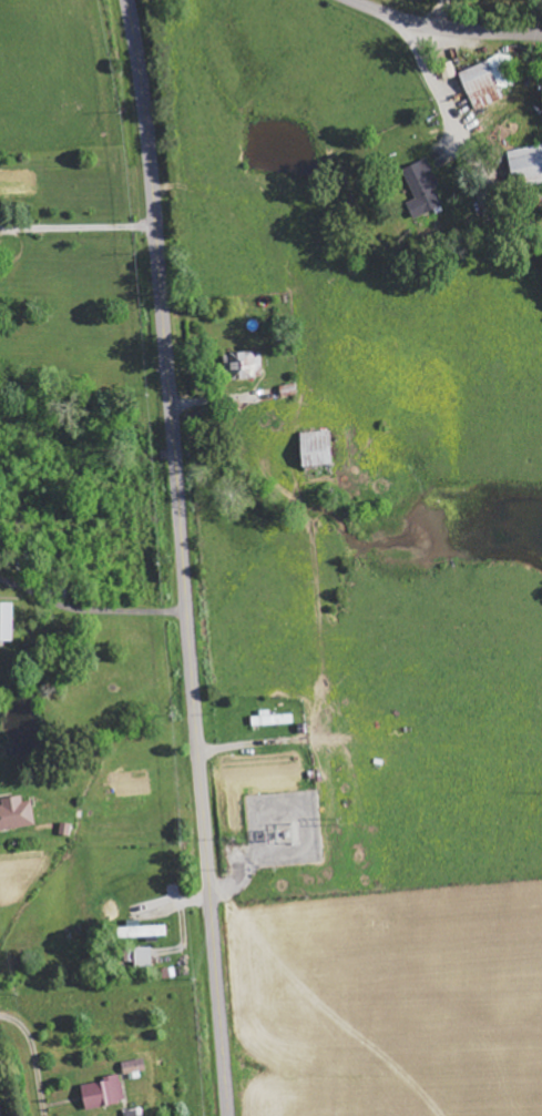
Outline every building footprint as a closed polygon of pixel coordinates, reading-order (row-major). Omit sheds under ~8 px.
[(476,110),(504,98),(500,89),(511,84),(506,73),(515,69),(508,52),(459,73),(476,110)] [(523,176),(524,185),(541,183),(541,145),(508,150),(513,178),(523,176)] [(441,186),(428,158),(403,170),(418,200),(408,205),(415,219),(444,205),(436,188),(441,186)] [(229,380),(263,379),(262,351),(228,352),(229,380)] [(279,398),(278,388),(254,390),(254,400),(279,398)] [(302,466),(333,465),(331,431),(301,432),(302,466)] [(1,642),(1,641),(13,641),(15,604),(0,603),(0,642),(1,642)] [(270,715),(270,710),(260,710),(260,716),(251,717),(252,726),(293,724),(293,714),(270,715)] [(23,802),(23,795),(1,799),(2,806),(0,806),(0,831),(36,826),(32,801),(23,802)] [(127,920),(127,928),(119,928),(119,938),(147,937),(147,943),(159,943),(159,936),(167,936),(167,926),(141,926),(141,920),(127,920)] [(135,948),(136,967),(153,967),(152,948),(135,948)] [(125,1075),(147,1071),(145,1058),(123,1063),(125,1075)] [(86,1109),(126,1104),(122,1075),(104,1077),(105,1082),(83,1085),(86,1109)]
